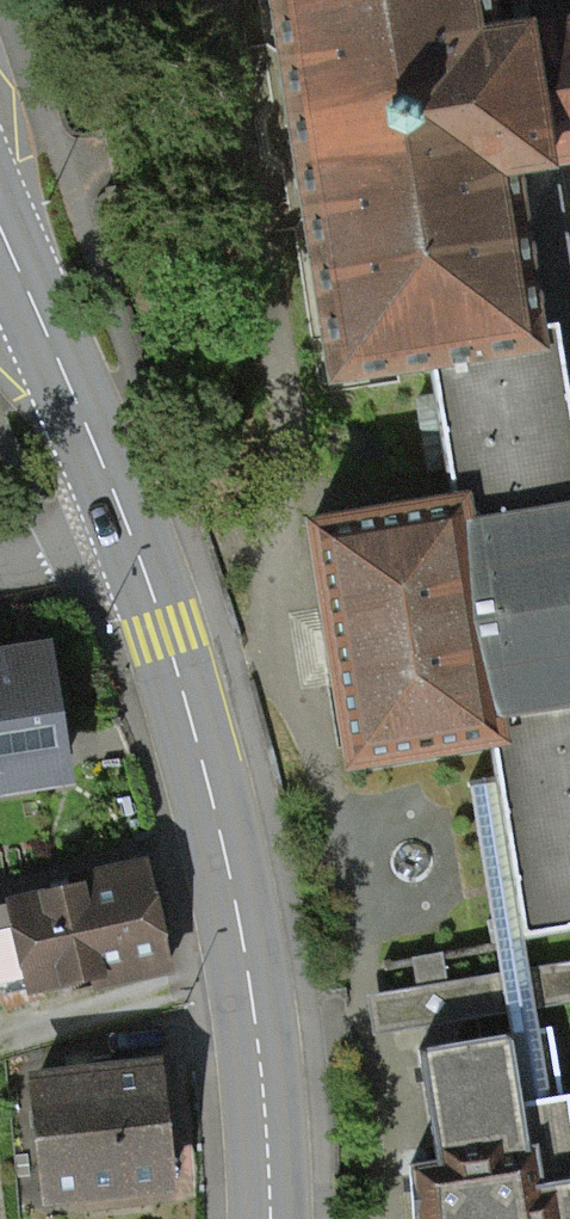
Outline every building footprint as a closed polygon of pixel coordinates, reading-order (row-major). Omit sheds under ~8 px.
[(535,330),(510,174),(544,166),(550,162),(569,159),(569,23),(541,28),(489,36),(484,0),(270,0),(290,133),(332,376),(431,361),(435,397),(417,399),(429,468),(448,465),(453,502),(312,525),(349,767),(490,741),(523,938),(569,929),(569,413),(556,328),(535,330)] [(0,663),(0,783),(61,773),(51,712),(42,656),(0,663)] [(140,861),(69,878),(72,890),(63,893),(0,908),(0,996),(91,975),(92,987),(166,971),(140,861)] [(421,1051),(433,1131),(438,1160),(410,1165),(415,1218),(569,1218),(569,1097),(559,1094),(551,1027),(421,1051)] [(170,1183),(157,1066),(91,1074),(36,1081),(48,1199),(170,1183)]
